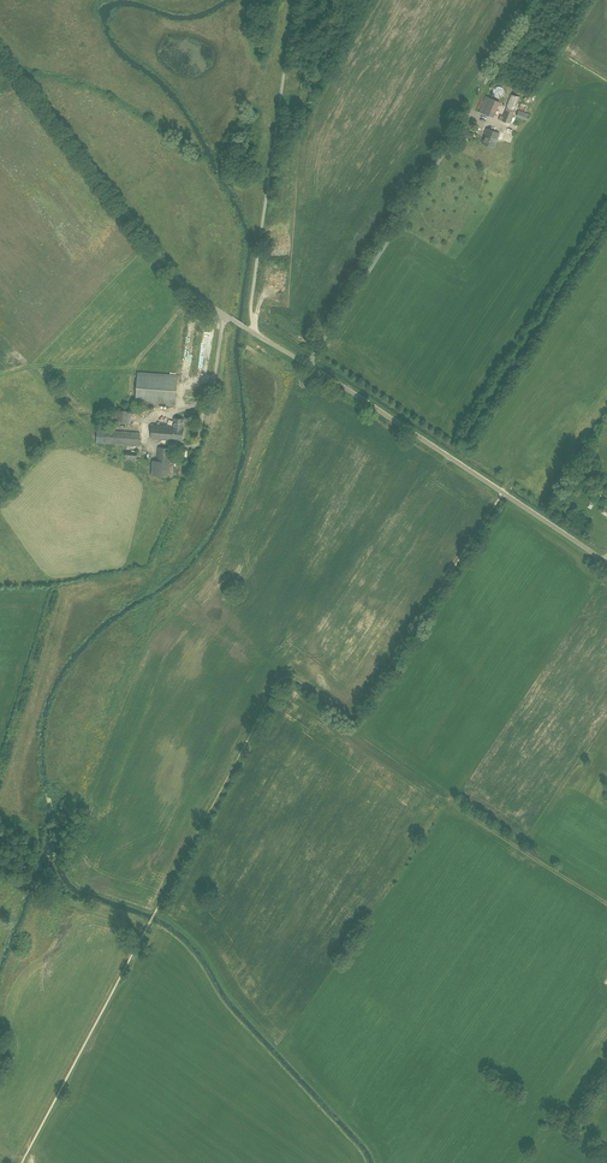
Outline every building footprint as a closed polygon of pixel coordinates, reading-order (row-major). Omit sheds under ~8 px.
[(504,93),(504,92),(504,91),(504,90),(504,89),(503,88),(502,88),(502,87),(501,87),(500,86),(499,86),(498,86),(497,87),(496,87),(495,88),(494,88),(494,89),(493,90),(493,91),(493,92),(493,93),(493,94),(494,95),(494,96),(495,97),(496,97),(497,98),(498,98),(499,98),(500,98),(501,98),(502,97),(503,96),(504,95),(504,94),(504,93)] [(510,124),(520,97),(511,94),(503,116),(500,115),(499,120),(510,124)] [(483,114),(490,97),(486,96),(479,112),(483,114)] [(496,100),(490,97),(483,114),(490,116),(496,100)] [(528,121),(530,114),(519,110),(517,117),(528,121)] [(494,148),(499,133),(487,128),(481,143),(494,148)] [(472,140),(474,134),(466,130),(464,137),(472,140)] [(452,137),(448,134),(442,144),(446,147),(452,137)] [(175,406),(178,375),(138,372),(135,403),(175,406)] [(131,411),(115,409),(115,410),(112,410),(111,425),(130,426),(131,411)] [(184,425),(184,419),(174,418),(174,425),(152,424),(152,431),(183,434),(183,425),(184,425)] [(96,443),(130,445),(139,446),(140,432),(97,429),(96,443)] [(182,442),(183,434),(152,431),(151,439),(173,440),(173,441),(182,442)] [(168,477),(170,448),(158,447),(157,460),(152,460),(151,476),(168,477)]
